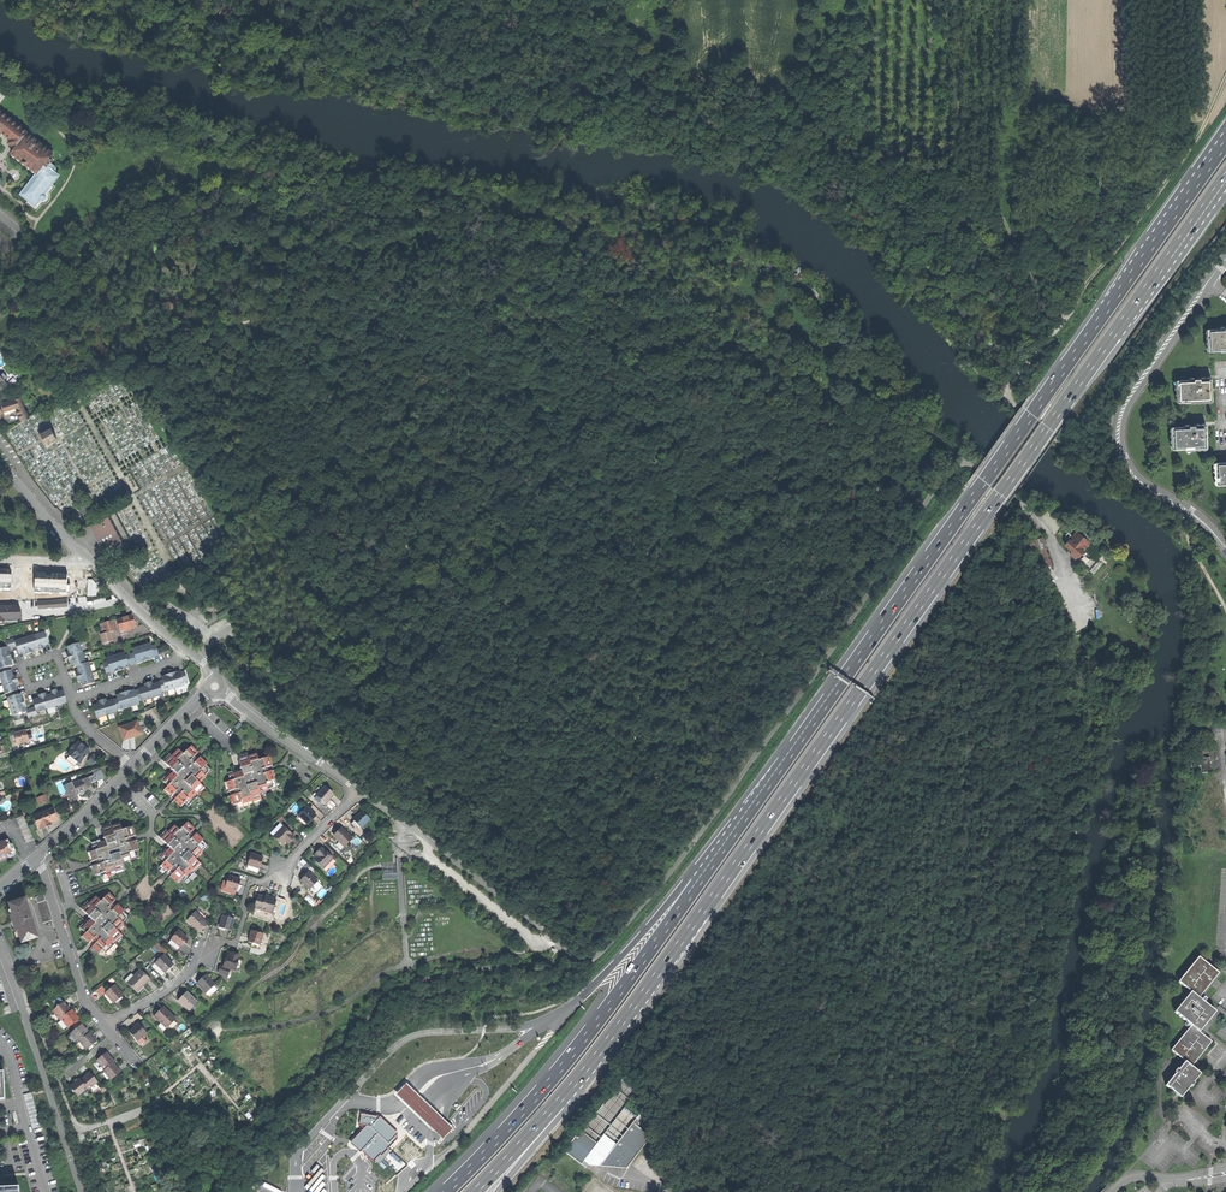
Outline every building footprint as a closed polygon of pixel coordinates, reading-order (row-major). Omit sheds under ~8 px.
[(36,209),(41,203),(43,203),(44,202),(46,201),(48,200),(49,198),(49,195),(49,192),(54,186),(51,185),(59,175),(55,173),(56,171),(56,170),(56,168),(55,167),(50,162),(52,160),(49,158),(53,152),(27,132),(28,132),(0,111),(0,134),(2,131),(11,138),(8,142),(15,148),(11,153),(37,173),(21,194),(29,200),(28,203),(36,209)] [(197,273),(196,265),(188,266),(189,273),(197,273)] [(815,295),(817,293),(813,289),(806,295),(808,297),(809,296),(812,299),(816,296),(815,295)] [(1210,351),(1225,350),(1225,328),(1208,329),(1210,351)] [(1179,402),(1213,401),(1212,390),(1212,378),(1178,380),(1179,402)] [(23,418),(24,419),(28,416),(20,398),(14,400),(18,407),(19,409),(16,410),(20,418),(23,418)] [(3,412),(18,407),(14,400),(0,404),(0,408),(3,412)] [(1171,449),(1206,448),(1205,438),(1205,425),(1170,427),(1171,449)] [(48,442),(57,438),(51,427),(42,432),(41,431),(40,432),(40,433),(41,436),(42,435),(47,445),(49,444),(48,442)] [(1225,484),(1225,462),(1214,462),(1215,485),(1225,484)] [(102,549),(122,539),(121,537),(119,538),(118,535),(120,534),(119,532),(117,533),(115,529),(117,529),(115,526),(114,527),(112,524),(114,523),(113,521),(111,522),(109,519),(111,518),(110,516),(101,521),(103,524),(93,530),(102,549)] [(91,526),(93,530),(103,524),(101,521),(91,526)] [(1065,546),(1079,557),(1092,541),(1079,530),(1073,538),(1069,534),(1065,538),(1069,541),(1065,546)] [(1044,570),(1051,568),(1043,540),(1034,543),(1037,552),(1038,552),(1041,564),(1042,563),(1044,570)] [(25,569),(16,569),(16,579),(25,579),(25,569)] [(64,573),(54,573),(53,584),(72,585),(73,574),(64,573)] [(8,593),(8,590),(8,576),(3,576),(0,576),(0,593),(8,593)] [(68,606),(68,598),(38,600),(38,607),(39,608),(68,607),(68,606)] [(218,611),(226,606),(223,602),(220,604),(218,601),(213,605),(218,611)] [(0,607),(0,622),(4,622),(17,622),(17,620),(17,607),(17,606),(12,606),(12,607),(4,607),(3,606),(0,607)] [(120,631),(125,629),(128,629),(135,627),(132,616),(117,620),(120,631)] [(113,631),(111,621),(103,623),(106,633),(103,634),(101,634),(104,643),(112,641),(110,632),(113,631)] [(45,645),(49,644),(45,632),(35,635),(39,647),(39,650),(44,649),(43,646),(45,645)] [(35,648),(39,647),(35,635),(25,638),(30,653),(34,652),(33,649),(35,648)] [(25,654),(30,653),(25,638),(15,641),(16,646),(19,653),(22,652),(24,651),(25,654)] [(5,641),(7,647),(8,649),(13,648),(16,646),(15,641),(14,639),(5,641)] [(141,662),(146,661),(141,646),(140,641),(131,644),(133,648),(132,648),(133,652),(129,654),(132,664),(138,662),(141,661),(141,662)] [(66,653),(68,657),(82,653),(79,643),(68,646),(68,649),(69,652),(66,653)] [(154,656),(158,654),(155,644),(151,645),(150,643),(141,646),(146,661),(151,659),(150,658),(153,658),(155,657),(154,656)] [(8,649),(7,647),(0,649),(0,659),(11,656),(9,651),(8,651),(8,649)] [(128,665),(132,664),(129,654),(125,655),(124,652),(115,655),(120,670),(125,669),(124,668),(126,667),(129,667),(128,665)] [(74,667),(77,666),(86,663),(83,653),(82,653),(68,657),(69,662),(72,661),(73,663),(74,667)] [(115,672),(120,670),(115,655),(106,658),(107,661),(103,663),(106,673),(110,671),(111,672),(113,671),(115,671),(115,672)] [(10,666),(13,665),(12,663),(12,661),(11,656),(0,659),(0,669),(10,666)] [(75,672),(77,677),(92,672),(89,662),(86,663),(77,666),(78,670),(78,671),(75,672)] [(11,670),(1,673),(0,673),(0,675),(3,684),(17,679),(16,675),(13,676),(12,673),(11,670)] [(183,682),(180,672),(180,671),(178,671),(176,672),(175,671),(171,673),(175,688),(184,685),(183,682)] [(83,686),(95,682),(92,672),(77,677),(78,681),(81,680),(82,683),(83,686)] [(163,680),(166,690),(166,691),(175,688),(171,673),(166,674),(166,675),(164,676),(162,677),(163,680)] [(18,684),(17,679),(3,684),(6,694),(7,693),(17,690),(16,687),(16,684),(18,684)] [(163,694),(162,691),(159,682),(155,683),(153,684),(152,681),(148,682),(153,697),(163,694)] [(142,701),(153,697),(148,682),(144,684),(144,687),(142,688),(139,689),(142,699),(142,701)] [(52,691),(53,694),(56,706),(66,703),(67,703),(63,691),(60,692),(57,692),(56,690),(52,691)] [(138,701),(135,691),(135,690),(133,690),(131,691),(130,690),(125,692),(130,707),(139,704),(138,701)] [(46,692),(42,694),(47,709),(56,706),(53,694),(50,695),(47,695),(46,692)] [(118,698),(121,708),(121,709),(130,707),(125,692),(120,693),(121,694),(119,695),(117,695),(118,698)] [(21,693),(19,694),(9,697),(8,698),(10,707),(25,702),(23,697),(22,695),(21,693)] [(33,700),(35,707),(36,712),(47,709),(42,694),(38,695),(39,698),(36,699),(33,700)] [(117,711),(116,710),(113,700),(111,700),(108,701),(107,698),(102,700),(107,714),(117,711)] [(97,718),(107,714),(102,700),(98,701),(99,704),(96,705),(93,706),(97,718)] [(13,716),(23,713),(27,712),(26,709),(26,708),(27,707),(26,705),(25,702),(10,707),(13,716)] [(26,709),(27,712),(29,717),(37,715),(36,712),(35,707),(26,709)] [(119,728),(123,740),(129,738),(130,737),(130,738),(142,734),(137,721),(119,728)] [(29,741),(28,739),(27,736),(26,730),(13,733),(17,744),(25,742),(29,741)] [(1197,748),(1205,747),(1204,738),(1196,739),(1197,748)] [(78,742),(74,747),(72,749),(68,754),(72,758),(73,757),(75,759),(74,760),(79,764),(84,758),(83,757),(84,756),(85,756),(89,751),(85,747),(84,748),(82,746),(83,746),(78,742)] [(185,803),(188,806),(205,788),(200,783),(212,770),(206,765),(207,764),(201,757),(198,759),(196,758),(195,756),(198,753),(191,746),(183,754),(178,749),(172,756),(169,754),(163,761),(170,769),(170,770),(172,770),(174,772),(170,776),(168,774),(162,780),(168,786),(163,791),(170,797),(174,794),(177,797),(174,800),(181,807),(185,803)] [(237,804),(238,808),(262,801),(259,793),(268,791),(276,788),(274,780),(276,779),(273,771),(269,772),(268,769),(268,767),(272,766),(269,757),(259,760),(257,753),(247,756),(247,754),(238,757),(241,766),(240,769),(242,770),(242,771),(238,773),(237,770),(227,773),(230,781),(224,783),(226,792),(234,790),(235,794),(229,797),(232,805),(237,804)] [(1198,772),(1208,772),(1206,757),(1195,758),(1195,753),(1187,753),(1188,766),(1197,766),(1198,772)] [(72,758),(68,754),(67,754),(67,757),(65,759),(75,767),(77,765),(79,764),(74,760),(75,759),(73,757),(72,758)] [(98,758),(94,754),(88,762),(92,765),(98,758)] [(101,769),(93,773),(96,778),(96,779),(97,780),(97,781),(103,779),(104,777),(101,769)] [(92,786),(91,783),(89,777),(82,780),(87,790),(92,786)] [(84,792),(87,790),(82,780),(72,784),(77,795),(78,794),(80,793),(81,794),(82,794),(83,794),(84,794),(84,792)] [(78,799),(77,795),(72,784),(72,783),(63,786),(70,802),(78,799)] [(328,800),(333,794),(322,783),(311,795),(323,805),(328,800)] [(18,792),(15,793),(24,815),(27,814),(18,792)] [(45,795),(37,798),(40,804),(47,801),(45,795)] [(310,820),(316,815),(306,806),(296,817),(305,826),(310,820)] [(34,813),(35,816),(51,809),(50,807),(34,813)] [(57,820),(52,809),(51,809),(35,816),(34,816),(38,827),(39,827),(40,829),(47,826),(46,824),(50,822),(57,820)] [(355,826),(357,823),(361,827),(369,818),(361,810),(356,815),(352,819),(353,820),(351,822),(355,826)] [(168,846),(170,848),(167,851),(165,850),(158,857),(164,862),(160,867),(166,873),(170,870),(173,873),(170,876),(177,883),(181,879),(184,882),(202,865),(196,859),(208,847),(202,841),(204,839),(197,833),(194,835),(193,834),(191,832),(194,829),(187,822),(180,830),(175,825),(168,832),(165,830),(159,837),(167,844),(167,846),(168,846)] [(290,837),(293,835),(280,822),(270,833),(281,844),(285,840),(287,838),(289,839),(290,837)] [(101,874),(102,878),(125,871),(123,863),(132,860),(140,858),(137,850),(139,850),(136,842),(136,840),(133,841),(131,837),(136,836),(133,826),(122,830),(120,823),(111,826),(110,823),(101,826),(104,837),(103,838),(105,839),(105,841),(101,843),(100,840),(91,843),(93,851),(87,853),(90,862),(95,861),(96,862),(97,864),(92,866),(95,875),(101,874)] [(341,841),(345,844),(352,837),(342,828),(337,832),(334,836),(340,842),(341,841)] [(14,855),(8,840),(0,843),(0,860),(14,855)] [(314,859),(325,870),(335,860),(322,848),(318,852),(320,854),(319,855),(317,856),(314,859)] [(246,869),(258,872),(260,864),(262,856),(250,853),(246,869)] [(309,888),(317,880),(308,871),(304,876),(300,880),(309,888)] [(225,887),(235,890),(237,891),(238,886),(240,880),(229,876),(227,883),(225,887)] [(225,887),(227,883),(223,881),(220,890),(234,895),(235,890),(225,887)] [(85,933),(81,938),(88,945),(91,941),(93,943),(94,944),(91,947),(98,954),(102,950),(106,953),(116,943),(123,936),(117,931),(129,918),(124,912),(125,911),(118,904),(115,907),(112,904),(115,900),(108,893),(101,901),(96,896),(89,903),(87,901),(80,908),(88,916),(88,917),(89,917),(91,919),(88,923),(86,921),(79,927),(85,933)] [(43,923),(53,920),(45,894),(35,897),(43,923)] [(254,906),(271,911),(274,899),(269,897),(265,896),(265,897),(257,894),(254,906)] [(22,943),(37,938),(25,900),(9,905),(13,915),(11,916),(13,925),(16,933),(18,932),(22,943)] [(202,927),(209,920),(198,909),(187,920),(198,931),(202,927)] [(235,914),(224,910),(219,926),(221,927),(220,929),(224,930),(224,928),(230,930),(232,922),(235,914)] [(258,948),(259,944),(263,933),(252,930),(250,934),(248,941),(252,942),(251,946),(258,948)] [(171,940),(180,947),(183,943),(187,938),(178,931),(171,940)] [(177,950),(180,947),(171,940),(168,943),(177,950)] [(160,953),(163,956),(163,955),(166,952),(156,942),(153,946),(160,953)] [(152,961),(155,963),(163,956),(160,953),(152,961)] [(230,968),(234,969),(235,967),(239,968),(241,960),(238,958),(239,955),(233,953),(232,956),(229,955),(227,955),(226,959),(223,966),(230,968)] [(173,965),(163,955),(163,956),(155,963),(152,967),(162,976),(168,970),(173,965)] [(1178,981),(1190,992),(1198,998),(1218,973),(1209,966),(1198,957),(1178,981)] [(227,975),(230,968),(223,966),(220,965),(218,972),(227,975)] [(133,977),(127,983),(136,992),(142,985),(143,986),(146,983),(150,979),(140,970),(133,977)] [(125,981),(127,983),(133,977),(131,974),(125,981)] [(196,982),(208,995),(217,986),(205,974),(200,979),(196,982)] [(119,999),(123,995),(114,985),(106,992),(105,993),(114,1003),(119,999)] [(100,997),(105,993),(106,992),(101,986),(95,991),(100,997)] [(177,1001),(189,1011),(196,1002),(185,992),(182,995),(177,1001)] [(1174,1012),(1191,1025),(1199,1032),(1215,1012),(1203,1002),(1201,1000),(1198,998),(1190,992),(1174,1012)] [(60,1019),(61,1018),(70,1011),(67,1006),(59,997),(49,1001),(56,1008),(53,1011),(60,1019)] [(159,1026),(164,1030),(176,1018),(164,1007),(160,1011),(155,1016),(162,1023),(159,1026)] [(68,1027),(79,1018),(75,1014),(72,1010),(70,1011),(61,1018),(68,1027)] [(129,1032),(140,1045),(145,1041),(141,1037),(147,1032),(139,1023),(134,1028),(129,1032)] [(78,1042),(79,1041),(89,1033),(85,1028),(82,1024),(71,1033),(78,1042)] [(1171,1050),(1185,1061),(1191,1066),(1211,1042),(1201,1034),(1199,1032),(1191,1025),(1171,1050)] [(86,1050),(97,1041),(93,1036),(90,1032),(89,1033),(79,1041),(86,1050)] [(97,1060),(105,1069),(113,1062),(114,1061),(110,1056),(107,1052),(97,1060)] [(1192,1083),(1200,1074),(1191,1066),(1185,1061),(1178,1070),(1176,1069),(1174,1072),(1175,1073),(1165,1085),(1180,1097),(1192,1083)] [(105,1069),(104,1070),(111,1079),(121,1071),(117,1067),(113,1062),(105,1069)] [(87,1076),(82,1080),(88,1088),(89,1089),(98,1081),(91,1073),(87,1076)] [(79,1096),(88,1088),(82,1080),(81,1079),(77,1082),(72,1087),(79,1096)] [(442,1139),(452,1128),(430,1107),(408,1086),(406,1084),(396,1095),(398,1097),(420,1118),(442,1139)] [(31,1093),(23,1095),(33,1129),(40,1127),(31,1093)] [(397,1137),(400,1135),(382,1118),(373,1127),(368,1127),(353,1144),(375,1163),(382,1155),(383,1157),(400,1139),(397,1137)] [(628,1169),(652,1137),(638,1127),(642,1121),(638,1118),(617,1144),(605,1135),(593,1149),(577,1135),(565,1150),(582,1164),(584,1161),(589,1164),(628,1169)] [(388,1165),(383,1160),(378,1165),(383,1170),(388,1165)] [(392,1167),(398,1173),(404,1167),(397,1161),(392,1167)]
